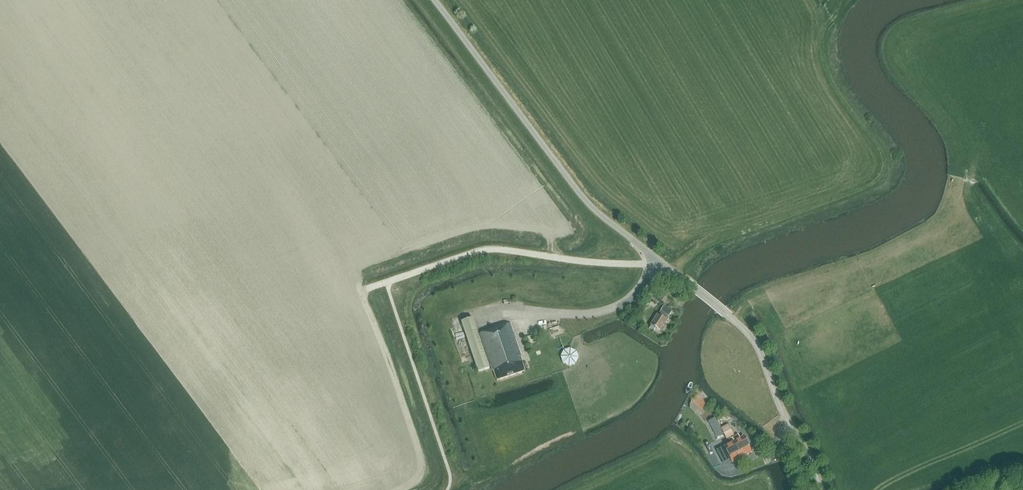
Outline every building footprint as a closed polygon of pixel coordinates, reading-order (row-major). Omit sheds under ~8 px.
[(651,297),(659,303),(664,296),(656,290),(651,297)] [(663,306),(660,311),(658,315),(657,314),(651,325),(660,331),(667,320),(666,319),(668,316),(669,317),(672,311),(663,306)] [(473,318),(464,321),(461,322),(478,372),(489,368),(473,318)] [(510,323),(480,333),(492,371),(493,370),(497,381),(525,371),(520,356),(521,356),(510,323)] [(577,352),(570,348),(564,351),(561,357),(563,363),(569,366),(576,364),(579,358),(577,352)] [(700,412),(707,406),(698,395),(690,401),(700,412)] [(715,418),(708,422),(714,433),(721,430),(715,418)] [(735,437),(732,432),(729,425),(721,429),(728,440),(735,437)] [(714,452),(720,449),(717,442),(712,433),(706,437),(710,445),(714,452)] [(738,435),(732,438),(742,457),(752,452),(744,436),(740,439),(738,435)] [(742,457),(732,438),(733,442),(724,447),(732,463),(742,457)]
